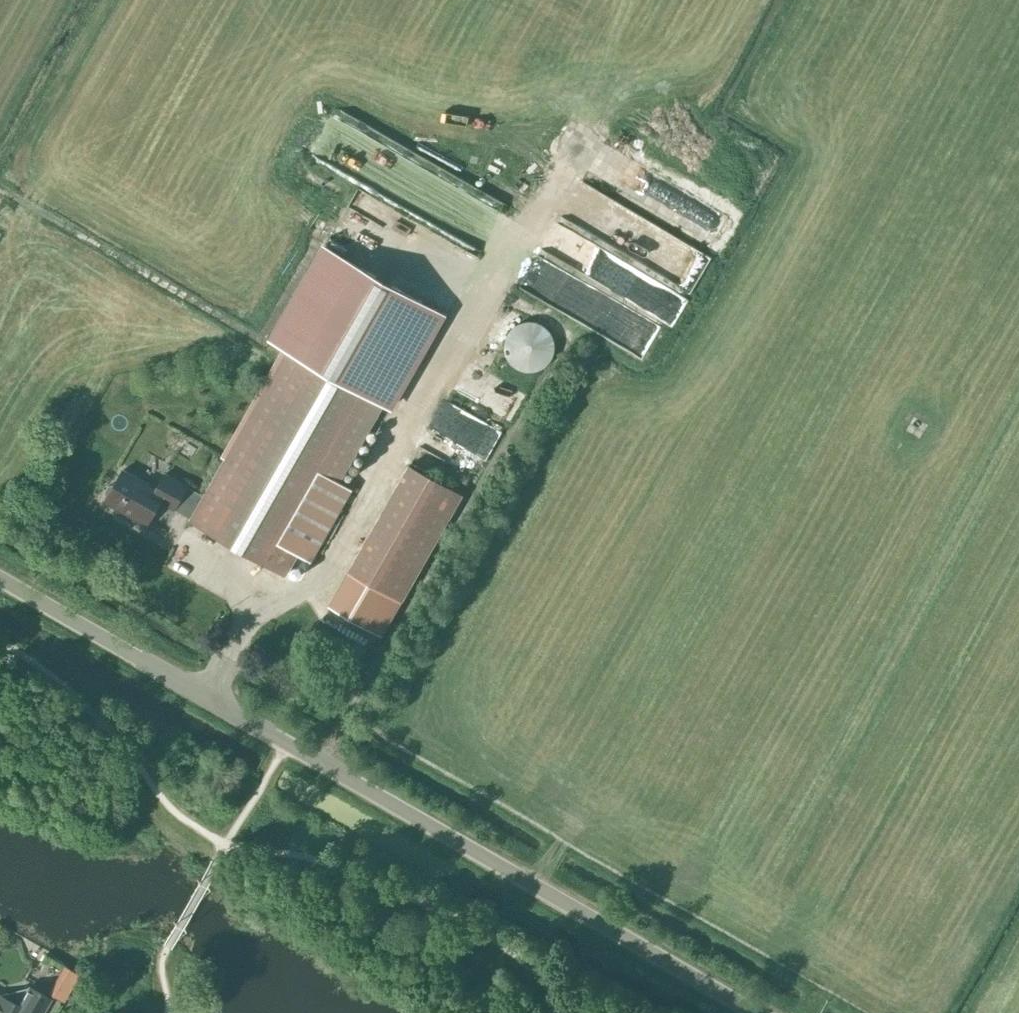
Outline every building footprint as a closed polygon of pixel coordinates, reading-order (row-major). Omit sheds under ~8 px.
[(352,488),(339,481),(392,388),(398,391),(451,298),(333,231),(280,324),(296,333),(204,495),(165,473),(157,488),(123,469),(114,485),(112,484),(108,485),(105,491),(106,495),(108,496),(105,501),(147,525),(161,501),(191,518),(190,520),(286,575),(298,554),(311,561),(352,488)] [(505,339),(503,347),(505,356),(509,363),(516,369),(524,372),(533,372),(541,369),(547,363),(552,356),(553,347),(552,339),(547,331),(541,325),(533,323),(524,323),(516,325),(509,331),(505,339)] [(443,401),(429,425),(488,459),(502,435),(443,401)] [(462,495),(409,464),(329,605),(382,635),(462,495)] [(61,998),(76,972),(64,965),(49,991),(61,998)] [(50,998),(29,987),(28,987),(16,1006),(8,1001),(6,993),(0,995),(0,1012),(41,1012),(50,998)]
